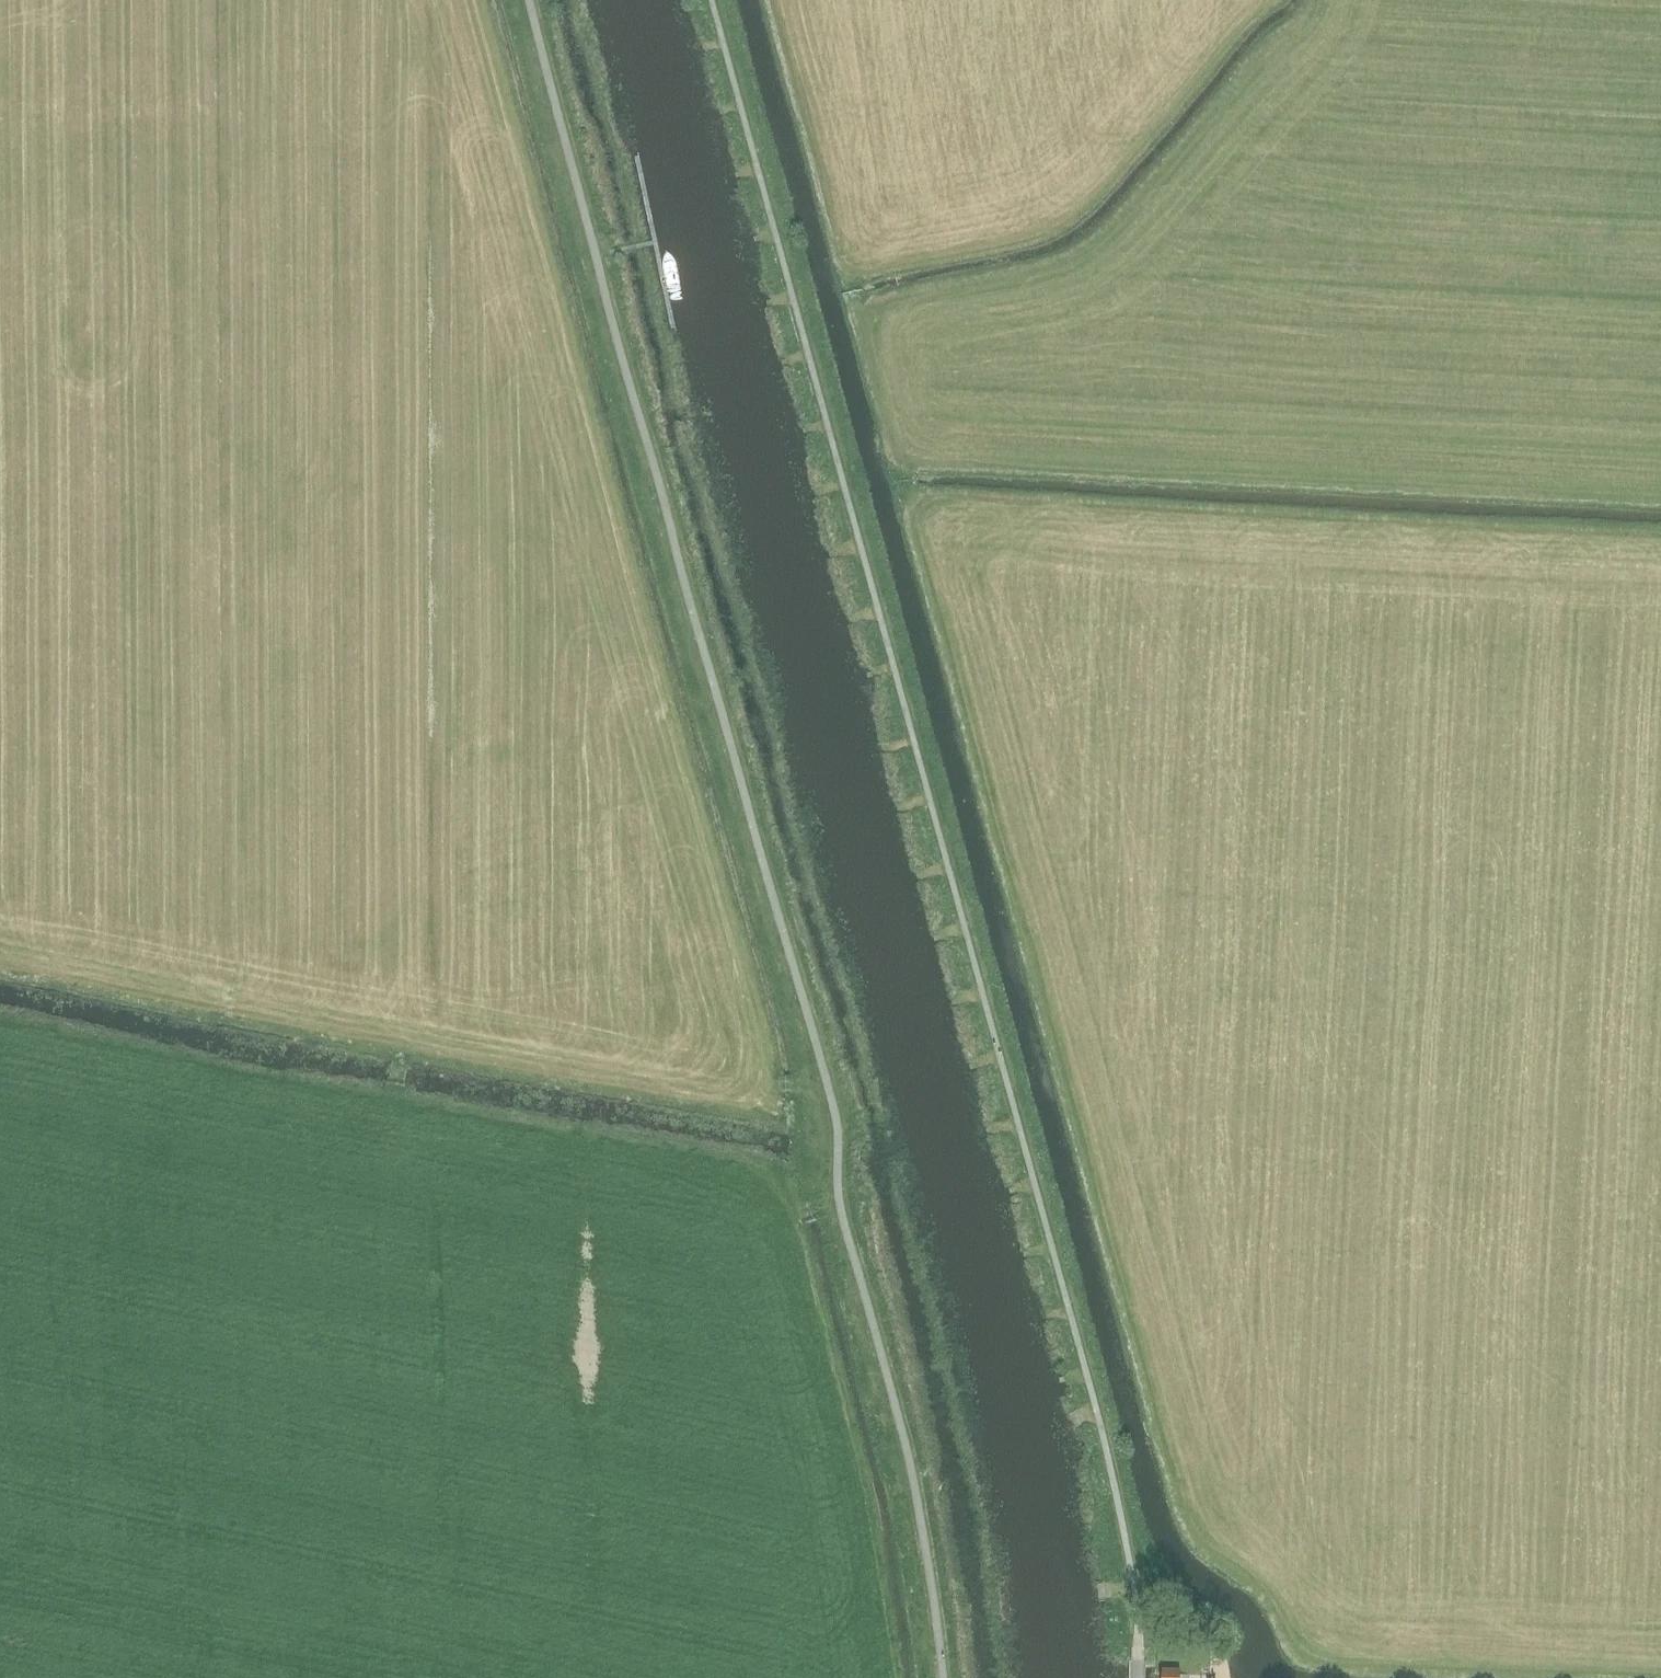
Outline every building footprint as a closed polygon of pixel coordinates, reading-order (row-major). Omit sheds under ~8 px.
[(1180,1670),(1163,1670),(1163,1677),(1180,1677),(1180,1670)]
